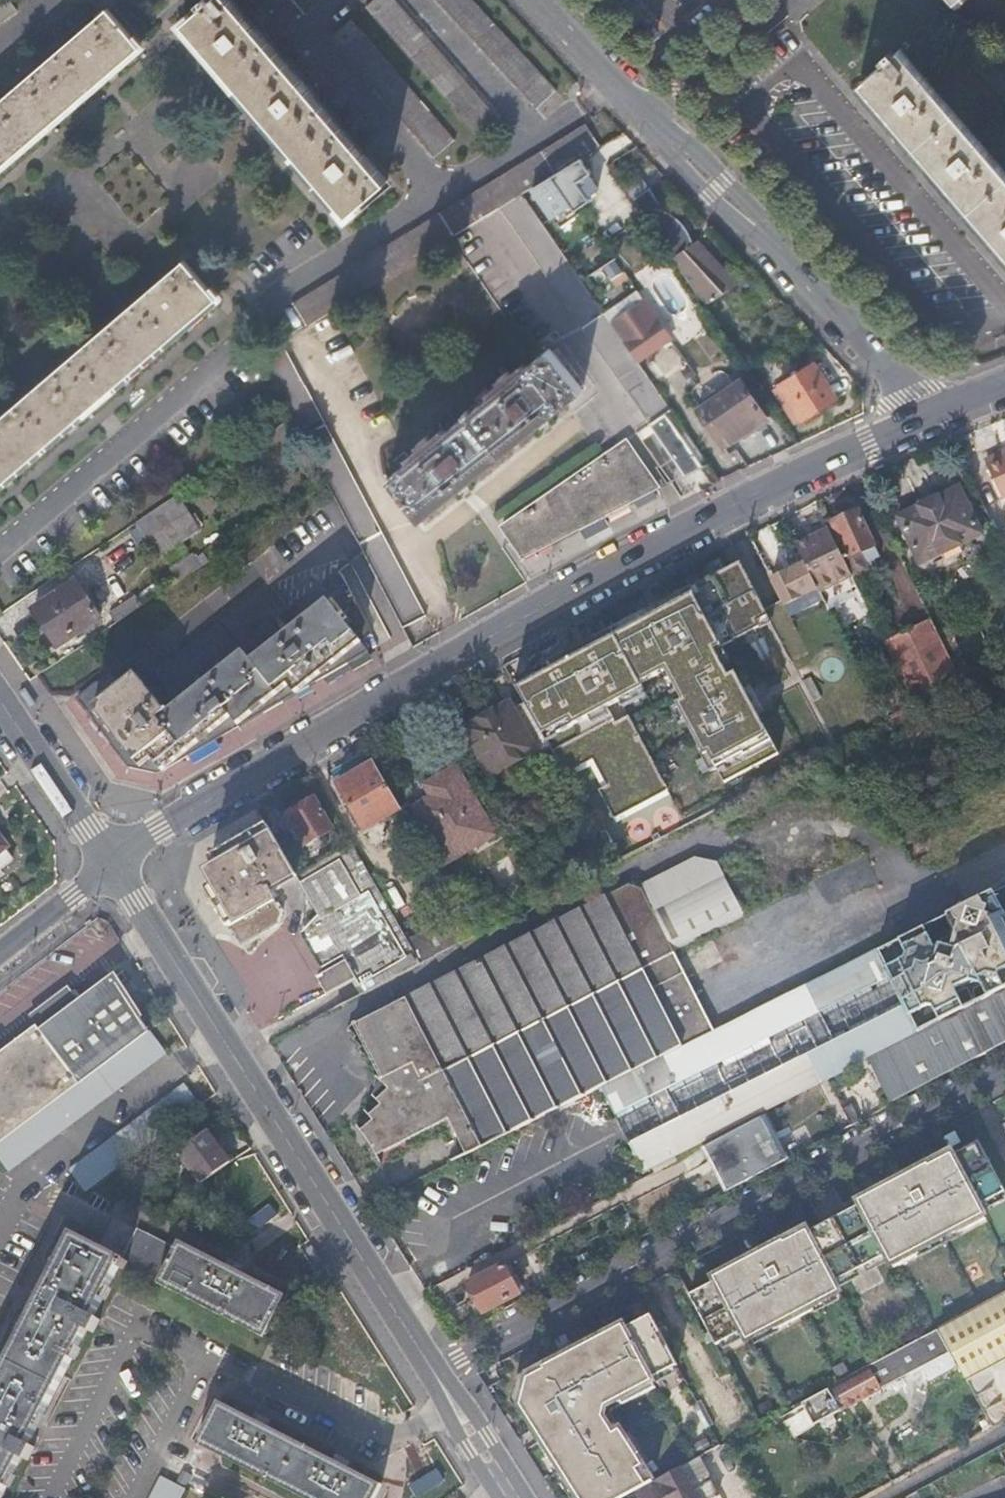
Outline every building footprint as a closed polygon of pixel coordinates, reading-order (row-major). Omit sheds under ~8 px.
[(18,9),(12,0),(0,0),(0,21),(18,9)] [(182,20),(347,210),(386,176),(233,0),(206,0),(182,20)] [(316,0),(294,0),(304,11),(316,0)] [(365,3),(479,134),(500,116),(399,0),(369,0),(365,3)] [(538,104),(558,86),(477,0),(440,0),(538,104)] [(0,97),(0,166),(140,44),(107,5),(0,97)] [(351,15),(330,33),(435,154),(455,137),(351,15)] [(862,79),(1004,247),(1004,169),(901,47),(896,51),(893,47),(884,55),(887,59),(862,79)] [(524,200),(528,196),(523,188),(601,139),(586,117),(294,299),(308,321),(499,202),(505,212),(524,200)] [(535,188),(557,223),(609,191),(588,156),(535,188)] [(644,189),(627,201),(701,306),(722,292),(717,286),(728,278),(697,246),(691,251),(687,245),(675,222),(660,211),(644,189)] [(612,320),(528,196),(524,200),(705,462),(708,460),(639,358),(612,320)] [(705,462),(524,200),(505,212),(647,419),(635,427),(640,435),(653,426),(684,472),(705,462)] [(693,241),(687,245),(691,251),(697,246),(693,241)] [(0,415),(0,481),(216,296),(183,258),(0,415)] [(646,281),(678,336),(703,322),(670,267),(646,281)] [(717,286),(722,292),(733,284),(728,278),(717,286)] [(612,320),(639,358),(672,335),(658,315),(657,315),(645,297),(612,320)] [(422,444),(386,474),(420,516),(581,384),(563,361),(567,358),(555,341),(550,345),(547,342),(511,372),(506,365),(496,374),(501,380),(469,407),(466,404),(462,407),(464,410),(432,437),(426,430),(417,438),(422,444)] [(290,353),(267,368),(292,416),(401,625),(425,613),(290,353)] [(815,360),(781,382),(804,417),(837,396),(815,360)] [(738,428),(761,412),(738,380),(696,410),(721,447),(742,432),(738,428)] [(764,417),(761,412),(738,428),(742,432),(764,417)] [(621,436),(501,519),(525,554),(656,486),(621,436)] [(1004,497),(1004,452),(985,462),(1003,498),(1004,497)] [(958,485),(897,514),(920,561),(980,533),(958,485)] [(202,530),(178,494),(136,523),(161,558),(202,530)] [(844,517),(833,522),(849,557),(875,544),(857,504),(841,511),(844,517)] [(817,586),(820,591),(853,575),(830,528),(797,544),(805,561),(817,586)] [(179,582),(203,566),(194,554),(171,570),(179,582)] [(772,577),(784,602),(817,586),(805,561),(772,577)] [(731,570),(518,684),(524,696),(549,743),(565,772),(593,757),(607,783),(598,787),(615,818),(670,788),(622,698),(643,687),(640,680),(666,666),(682,697),(675,701),(712,769),(718,766),(724,778),(777,750),(735,672),(728,676),(712,646),(758,621),(731,570)] [(76,582),(34,611),(59,648),(101,619),(76,582)] [(109,613),(117,624),(144,606),(137,596),(132,599),(131,598),(109,613)] [(110,674),(78,699),(93,718),(91,720),(127,768),(158,774),(366,650),(359,641),(369,633),(356,604),(340,617),(326,599),(249,660),(244,652),(166,713),(136,675),(120,687),(110,674)] [(915,704),(961,680),(950,658),(942,640),(930,616),(884,639),(915,704)] [(942,640),(950,658),(962,653),(953,634),(942,640)] [(490,778),(549,743),(524,696),(493,714),(490,710),(471,720),(474,725),(463,731),(490,778)] [(364,828),(400,807),(375,761),(338,783),(364,828)] [(443,794),(417,810),(446,860),(493,833),(456,767),(434,779),(437,784),(443,794)] [(411,799),(417,810),(443,794),(437,784),(411,799)] [(313,797),(288,812),(306,843),(331,828),(313,797)] [(297,874),(267,823),(215,854),(206,886),(241,943),(280,920),(282,912),(273,896),(275,894),(272,889),(297,874)] [(920,835),(903,843),(912,862),(930,853),(920,835)] [(12,859),(3,847),(6,845),(0,837),(0,868),(12,859)] [(638,882),(708,845),(705,840),(632,879),(638,882)] [(355,976),(364,992),(420,962),(407,939),(352,843),(297,874),(320,913),(305,929),(323,964),(342,954),(346,959),(327,970),(317,976),(326,993),(355,976)] [(672,915),(729,886),(708,845),(638,882),(658,922),(672,915)] [(633,884),(638,882),(632,879),(628,878),(353,1022),(356,1028),(392,1009),(476,965),(633,884)] [(356,1028),(375,1065),(384,1061),(455,1025),(625,938),(658,922),(638,882),(633,884),(476,965),(392,1009),(356,1028)] [(658,922),(673,949),(715,928),(743,913),(729,886),(672,915),(658,922)] [(613,1080),(654,1163),(818,1081),(828,1076),(867,1056),(891,1101),(896,1099),(1004,1041),(1004,906),(996,888),(714,1029),(613,1080)] [(407,939),(420,962),(473,934),(460,911),(407,939)] [(715,928),(673,949),(673,951),(744,915),(743,913),(715,928)] [(376,1098),(373,1101),(383,1096),(471,1051),(631,970),(673,949),(658,922),(625,938),(455,1025),(384,1061),(375,1065),(381,1076),(379,1079),(383,1083),(387,1088),(376,1098)] [(451,1117),(467,1147),(712,1024),(687,977),(680,980),(678,977),(678,976),(685,972),(683,970),(674,975),(665,957),(674,952),(673,951),(673,949),(631,970),(471,1051),(383,1096),(373,1101),(364,1109),(369,1113),(357,1124),(366,1135),(378,1154),(451,1117)] [(674,975),(683,970),(674,952),(665,957),(674,975)] [(323,964),(327,970),(346,959),(342,954),(323,964)] [(680,980),(687,977),(685,973),(685,972),(678,976),(678,977),(680,980)] [(11,1133),(79,1082),(149,1030),(113,976),(41,1033),(32,1022),(0,1047),(0,1141),(11,1133)] [(712,1024),(467,1147),(468,1150),(452,1158),(454,1160),(613,1080),(714,1029),(712,1024)] [(0,1141),(0,1161),(7,1170),(166,1054),(149,1030),(79,1082),(11,1133),(0,1141)] [(831,1082),(852,1122),(861,1118),(840,1078),(831,1082)] [(830,1079),(820,1084),(843,1127),(852,1122),(831,1082),(830,1079)] [(200,1105),(183,1083),(68,1170),(84,1192),(200,1105)] [(371,1093),(376,1098),(387,1088),(383,1083),(371,1093)] [(764,1118),(703,1148),(726,1192),(786,1162),(764,1118)] [(181,1149),(198,1136),(186,1121),(169,1133),(181,1149)] [(221,1149),(207,1129),(198,1136),(181,1149),(178,1151),(193,1171),(221,1149)] [(983,1145),(961,1158),(958,1150),(854,1203),(861,1214),(842,1222),(870,1277),(891,1268),(895,1277),(996,1224),(991,1216),(1004,1206),(1004,1189),(983,1145)] [(864,1274),(837,1224),(819,1237),(814,1227),(711,1279),(717,1289),(694,1298),(723,1351),(742,1338),(751,1351),(851,1300),(843,1286),(864,1274)] [(140,1229),(137,1227),(122,1257),(75,1233),(0,1377),(0,1496),(18,1462),(24,1464),(31,1451),(25,1448),(83,1334),(89,1337),(96,1323),(89,1320),(118,1265),(158,1286),(159,1282),(264,1336),(285,1295),(240,1272),(241,1268),(228,1261),(226,1265),(180,1241),(176,1248),(140,1229)] [(505,1248),(466,1268),(472,1279),(469,1281),(484,1310),(521,1291),(518,1286),(506,1262),(510,1259),(505,1248)] [(506,1262),(518,1286),(523,1283),(510,1259),(506,1262)] [(1004,1338),(1004,1289),(984,1301),(1004,1338)] [(651,1313),(624,1327),(623,1323),(607,1331),(605,1327),(572,1344),(575,1348),(543,1365),(545,1367),(522,1380),(520,1398),(545,1437),(541,1439),(572,1486),(575,1484),(584,1497),(620,1497),(641,1486),(654,1480),(621,1428),(615,1432),(604,1414),(606,1404),(620,1397),(624,1403),(656,1386),(651,1377),(677,1363),(651,1313)] [(938,1326),(804,1398),(817,1422),(950,1350),(938,1326)] [(614,1408),(624,1403),(620,1397),(606,1404),(604,1414),(615,1432),(621,1428),(612,1413),(614,1408)] [(196,1445),(305,1497),(371,1497),(379,1483),(344,1466),(345,1463),(332,1456),(330,1459),(263,1426),(265,1422),(251,1416),(250,1419),(216,1403),(196,1445)] [(641,1486),(648,1497),(712,1497),(720,1494),(713,1479),(695,1489),(692,1485),(710,1475),(699,1455),(654,1480),(641,1486)] [(158,1480),(149,1497),(179,1497),(182,1492),(158,1480)]
